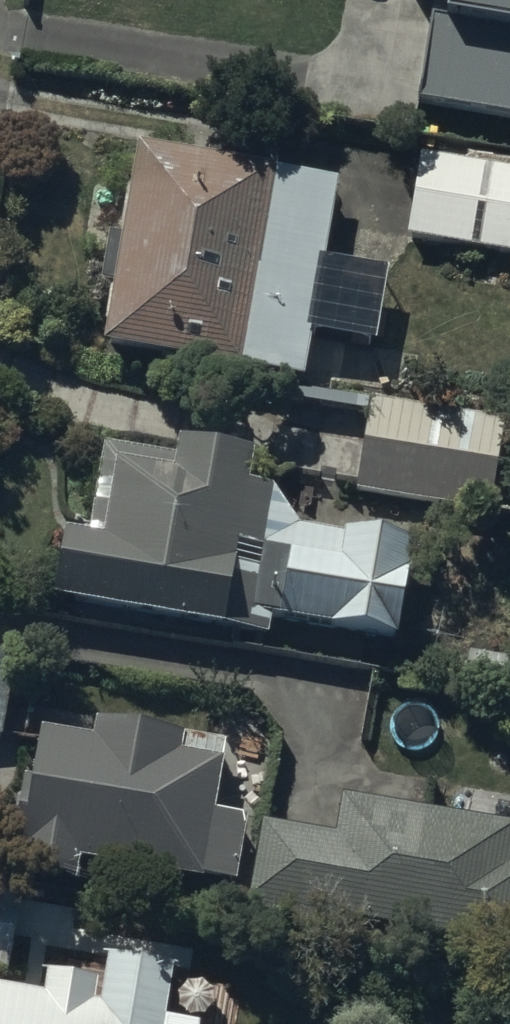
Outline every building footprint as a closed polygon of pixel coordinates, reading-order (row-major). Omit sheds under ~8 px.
[(436,17),(426,16),(414,104),(509,117),(509,0),(439,0),(436,17)] [(281,174),(130,145),(93,335),(245,364),(281,174)] [(416,154),(404,238),(509,253),(509,167),(416,154)] [(507,419),(368,393),(350,489),(489,515),(507,419)] [(391,642),(408,545),(292,525),(269,490),(244,486),(249,457),(176,444),(171,473),(117,463),(104,539),(65,532),(55,583),(391,642)] [(220,766),(41,732),(18,852),(198,886),(220,766)] [(263,826),(251,893),(503,940),(509,904),(509,871),(493,868),(500,829),(340,799),(332,839),(263,826)] [(0,897),(0,969),(11,971),(19,899),(0,897)] [(0,982),(0,1023),(198,1023),(201,1007),(0,982)]
